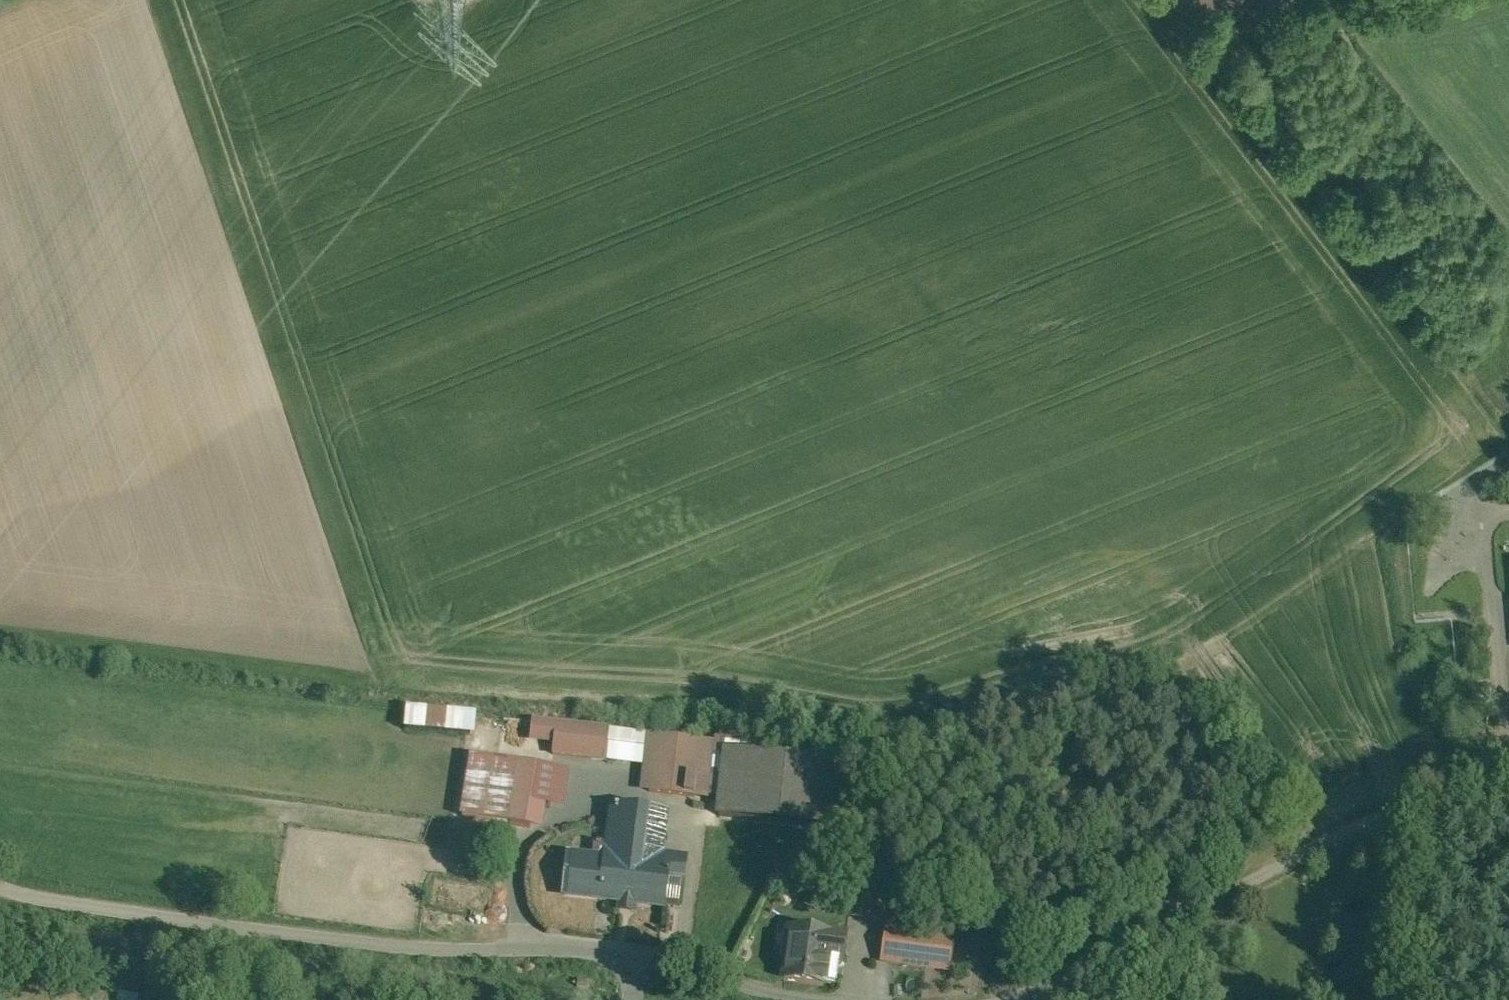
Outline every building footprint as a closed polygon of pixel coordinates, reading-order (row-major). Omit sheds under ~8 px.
[(409,710),(409,732),(480,732),(480,710),(409,710)] [(581,727),(548,724),(546,753),(578,757),(579,749),(581,727)] [(636,733),(581,727),(579,749),(629,755),(632,755),(636,733)] [(712,740),(636,731),(636,733),(632,755),(629,755),(623,807),(649,811),(641,872),(667,875),(685,877),(699,771),(709,772),(712,753),(712,740)] [(741,736),(713,735),(712,740),(712,753),(748,754),(741,736)] [(577,769),(519,764),(517,785),(560,789),(575,791),(577,769)] [(560,789),(517,785),(510,825),(530,827),(535,804),(546,805),(547,800),(558,802),(560,789)] [(613,806),(606,861),(569,858),(566,884),(597,887),(601,890),(602,894),(601,899),(663,907),(667,875),(641,872),(649,811),(623,807),(613,806)] [(911,932),(887,928),(883,956),(906,960),(909,948),(911,932)] [(830,935),(791,929),(784,982),(823,987),(830,935)] [(1101,929),(1094,932),(1098,942),(1105,938),(1101,929)] [(938,952),(909,948),(906,960),(906,965),(936,969),(938,952)]
